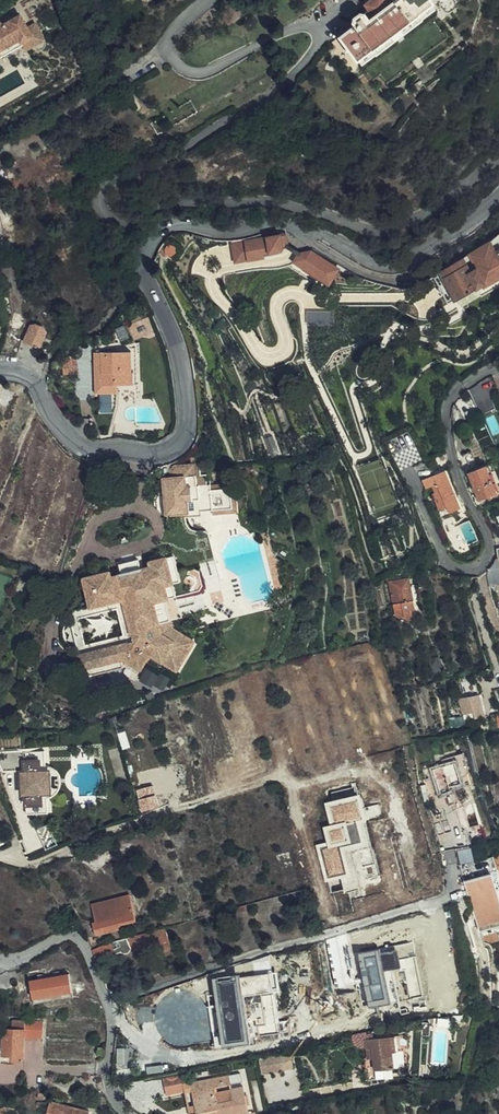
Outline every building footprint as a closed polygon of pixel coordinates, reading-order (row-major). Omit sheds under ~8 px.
[(338,36),(354,59),(357,57),(369,48),(370,49),(429,5),(430,4),(427,0),(363,0),(365,3),(363,4),(368,10),(362,14),(360,13),(357,13),(352,17),(350,22),(352,25),(338,36)] [(452,0),(437,0),(438,6),(440,5),(442,9),(444,11),(446,12),(448,12),(451,10),(452,8),(452,3),(452,0)] [(433,10),(429,5),(370,49),(369,48),(357,57),(361,63),(433,10)] [(2,57),(4,60),(26,47),(28,51),(36,46),(46,40),(36,24),(29,28),(22,16),(5,26),(3,25),(0,25),(0,59),(2,57)] [(47,47),(46,40),(36,46),(40,49),(42,50),(44,49),(46,48),(47,47)] [(40,78),(27,57),(0,74),(0,84),(24,69),(33,83),(40,78)] [(232,245),(236,264),(266,258),(266,255),(282,252),(286,247),(288,244),(287,237),(281,235),(232,245)] [(490,244),(440,274),(456,299),(457,301),(487,284),(487,285),(498,278),(498,236),(490,244)] [(169,246),(165,243),(161,247),(158,254),(164,258),(166,255),(165,252),(166,247),(169,246)] [(296,262),(300,256),(286,247),(282,252),(266,255),(266,258),(236,264),(239,273),(258,270),(281,267),(296,262)] [(300,256),(296,262),(330,284),(339,270),(311,252),(302,254),(300,256)] [(371,290),(374,283),(361,277),(350,271),(345,277),(352,282),(371,290)] [(456,299),(440,274),(433,278),(449,304),(456,299)] [(25,341),(40,347),(46,333),(44,326),(37,323),(32,326),(25,341)] [(139,385),(137,349),(131,349),(131,353),(131,374),(134,374),(134,385),(139,385)] [(131,374),(131,353),(103,353),(104,373),(98,374),(99,389),(118,388),(118,386),(134,385),(134,374),(131,374)] [(80,373),(77,357),(62,359),(66,375),(80,373)] [(498,494),(487,468),(470,474),(481,501),(498,494)] [(460,508),(452,512),(453,516),(466,510),(458,492),(449,469),(445,471),(460,508)] [(445,471),(422,480),(425,488),(432,485),(437,498),(434,500),(438,510),(446,507),(449,513),(452,512),(460,508),(445,471)] [(187,474),(163,477),(167,514),(190,512),(189,500),(195,500),(193,483),(188,484),(187,474)] [(208,483),(207,474),(197,475),(199,484),(208,483)] [(173,556),(166,557),(173,584),(180,582),(173,556)] [(166,557),(149,562),(150,567),(140,570),(121,575),(110,577),(106,567),(102,587),(84,583),(90,607),(121,600),(131,642),(79,656),(84,678),(123,668),(121,660),(140,671),(149,656),(162,664),(174,642),(161,634),(159,624),(154,603),(165,601),(168,600),(165,586),(173,584),(166,557)] [(121,575),(140,570),(137,560),(119,565),(121,575)] [(102,587),(106,567),(82,574),(84,583),(102,587)] [(449,582),(454,576),(449,574),(439,583),(433,576),(441,568),(438,567),(430,579),(447,590),(451,584),(449,582)] [(442,567),(441,568),(433,576),(439,583),(449,574),(443,569),(442,567)] [(409,602),(413,601),(409,578),(387,582),(391,605),(393,605),(395,612),(402,611),(404,620),(408,621),(413,621),(411,614),(409,602)] [(176,597),(173,584),(165,586),(168,600),(176,597)] [(154,603),(159,624),(170,621),(165,601),(154,603)] [(174,642),(162,664),(177,672),(194,642),(172,628),(170,621),(159,624),(161,634),(174,642)] [(474,713),(482,712),(479,696),(466,699),(468,714),(474,713)] [(468,714),(466,699),(459,700),(462,715),(468,714)] [(108,700),(91,704),(92,711),(110,706),(108,700)] [(94,761),(93,751),(80,752),(81,763),(94,761)] [(23,753),(0,755),(0,768),(3,774),(25,772),(25,773),(24,773),(22,776),(22,781),(21,783),(21,787),(23,790),(23,794),(27,797),(29,816),(50,814),(49,799),(48,794),(52,790),(51,774),(46,771),(46,767),(44,752),(23,754),(23,753)] [(442,761),(444,767),(456,764),(464,789),(473,786),(464,754),(442,761)] [(464,789),(456,764),(444,767),(433,771),(444,806),(440,807),(448,834),(462,829),(455,804),(458,802),(455,791),(464,789)] [(50,767),(46,767),(46,771),(51,774),(52,790),(48,794),(49,799),(53,798),(58,793),(61,787),(62,780),(59,774),(55,769),(50,767)] [(160,809),(154,790),(138,795),(144,814),(160,809)] [(361,793),(325,802),(331,824),(324,825),(328,841),(316,844),(326,881),(352,874),(345,848),(367,842),(362,822),(368,820),(361,793)] [(458,849),(461,863),(475,860),(472,847),(458,849)] [(492,857),(486,859),(489,869),(494,871),(495,867),(492,857)] [(498,872),(494,871),(489,869),(486,859),(468,865),(471,876),(464,878),(479,929),(484,928),(483,924),(498,919),(498,903),(496,894),(498,892),(498,875),(498,872)] [(119,917),(121,925),(136,920),(131,895),(92,904),(96,919),(115,916),(118,917),(119,917)] [(94,922),(97,934),(119,929),(119,925),(121,925),(119,917),(118,917),(115,916),(96,919),(97,922),(94,922)] [(483,924),(484,928),(498,923),(498,919),(483,924)] [(93,950),(98,963),(112,957),(121,955),(124,956),(128,957),(130,955),(133,950),(137,949),(136,948),(144,946),(145,948),(150,946),(149,943),(156,941),(164,939),(161,929),(111,943),(93,950)] [(159,950),(167,947),(164,939),(156,941),(159,950)] [(381,948),(356,953),(368,1009),(391,1005),(384,971),(402,968),(398,947),(382,951),(381,948)] [(7,972),(1,974),(0,974),(0,991),(13,987),(13,986),(19,984),(14,971),(8,973),(7,972)] [(29,979),(33,999),(74,991),(70,971),(29,979)] [(276,971),(212,981),(216,1006),(208,1007),(214,1051),(251,1046),(243,997),(279,991),(276,971)] [(25,1020),(25,1029),(4,1029),(4,1034),(0,1034),(0,1047),(3,1047),(3,1054),(12,1054),(12,1059),(24,1059),(23,1037),(41,1037),(41,1020),(25,1020)] [(25,1029),(25,1020),(13,1020),(13,1025),(4,1024),(4,1029),(25,1029)] [(373,1041),(367,1042),(372,1083),(380,1082),(379,1073),(385,1072),(399,1070),(397,1054),(395,1038),(373,1041)] [(401,1038),(395,1038),(397,1054),(403,1053),(401,1038)] [(281,1054),(259,1058),(262,1074),(284,1071),(281,1054)] [(165,1076),(166,1094),(185,1093),(184,1075),(165,1076)] [(192,1084),(194,1094),(203,1092),(204,1097),(194,1099),(197,1113),(195,1113),(209,1113),(220,1112),(220,1113),(250,1113),(248,1105),(246,1105),(245,1100),(247,1100),(244,1087),(232,1090),(234,1101),(219,1103),(216,1089),(231,1086),(229,1076),(198,1083),(192,1084)] [(90,1111),(51,1102),(48,1113),(89,1113),(90,1111)] [(9,1110),(10,1106),(0,1105),(0,1113),(8,1113),(9,1110)]
